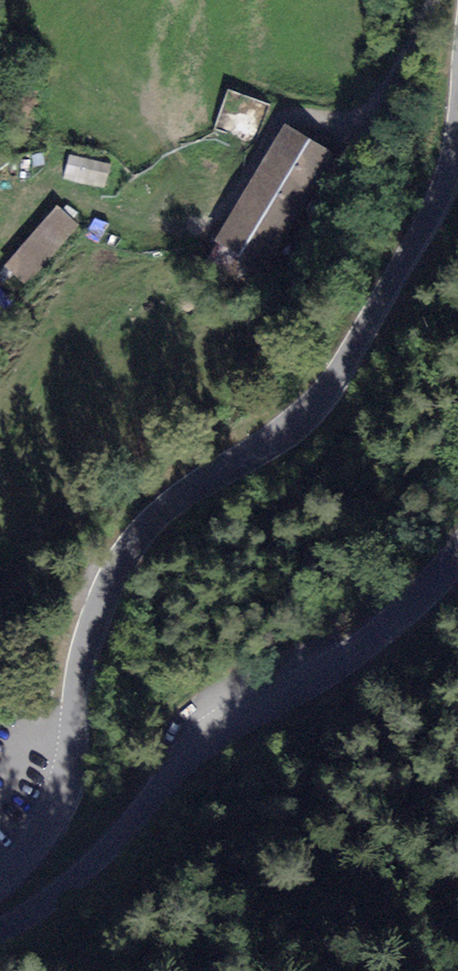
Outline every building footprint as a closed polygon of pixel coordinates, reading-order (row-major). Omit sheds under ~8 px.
[(323,152),(283,129),(218,243),(259,266),(323,152)] [(144,199),(132,197),(130,209),(142,211),(144,199)] [(59,208),(4,269),(29,291),(83,229),(59,208)]
